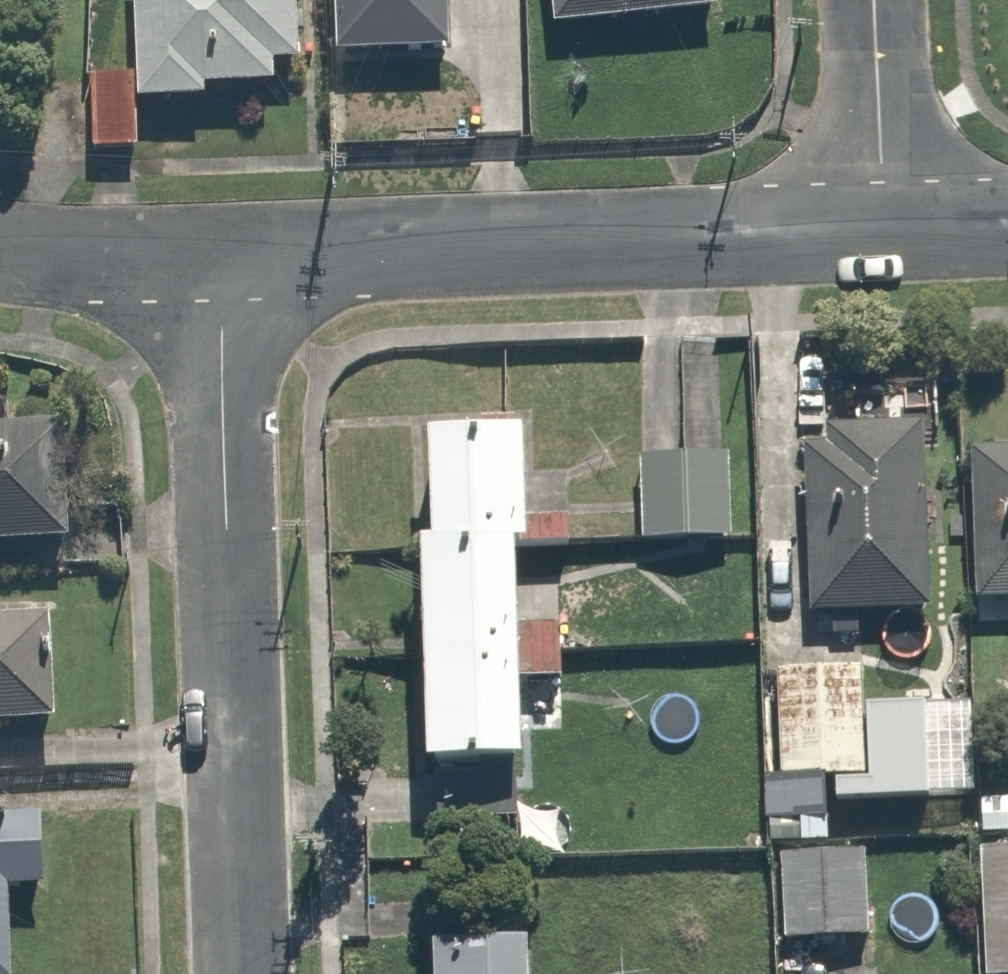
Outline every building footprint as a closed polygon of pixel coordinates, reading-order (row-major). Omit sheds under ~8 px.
[(311,75),(308,0),(143,0),(148,106),(214,103),(214,94),(285,91),(284,76),(311,75)] [(339,64),(415,63),(416,143),(504,141),(502,0),(338,0),(339,64)] [(562,34),(720,17),(718,0),(558,0),(562,34)] [(131,70),(91,69),(90,154),(130,154),(131,70)] [(0,427),(0,552),(91,551),(89,425),(0,427)] [(931,426),(807,433),(817,617),(941,610),(931,426)] [(535,553),(575,552),(574,512),(534,513),(532,441),(438,443),(445,779),(540,777),(538,682),(569,681),(568,618),(536,619),(535,553)] [(973,458),(980,603),(1007,601),(1007,456),(973,458)] [(736,461),(644,465),(648,543),(739,539),(736,461)] [(0,625),(0,732),(81,727),(75,621),(0,625)] [(867,673),(781,679),(788,782),(874,776),(867,673)] [(0,825),(0,973),(9,973),(9,902),(58,902),(58,825),(0,825)] [(988,853),(990,973),(1007,973),(1007,853),(988,853)] [(863,859),(784,861),(786,942),(865,940),(863,859)] [(440,973),(543,973),(542,952),(440,957),(440,973)]
